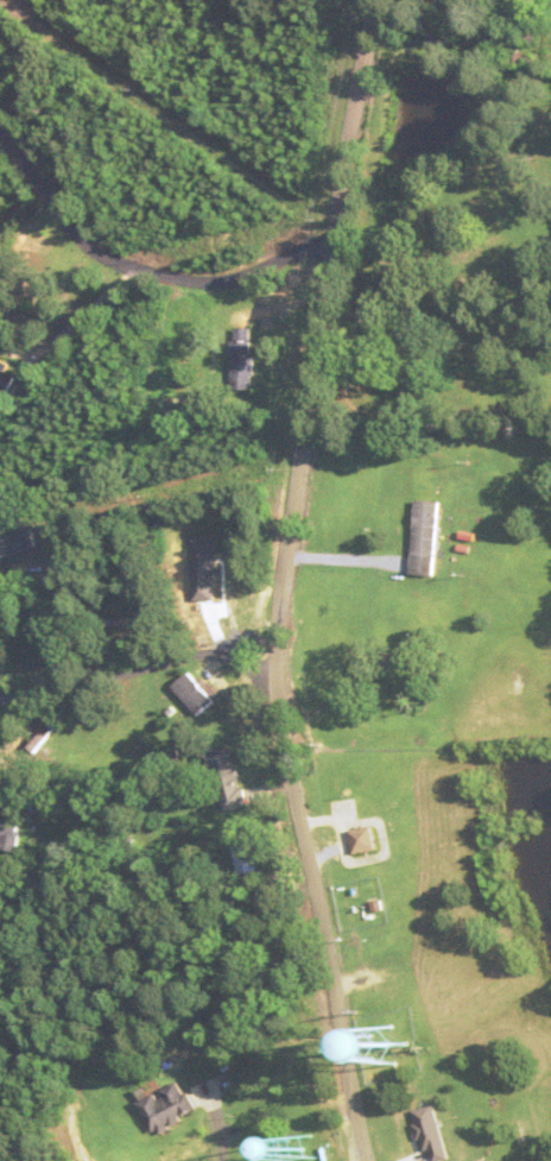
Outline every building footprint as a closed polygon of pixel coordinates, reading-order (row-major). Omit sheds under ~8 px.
[(233,389),(255,389),(255,327),(233,327),(233,389)] [(0,367),(0,391),(7,395),(17,377),(0,367)] [(436,576),(441,502),(418,501),(413,574),(436,576)] [(175,686),(201,716),(217,703),(191,673),(175,686)] [(65,719),(56,712),(28,746),(37,754),(65,719)] [(226,813),(250,806),(232,744),(208,751),(226,813)] [(0,842),(0,847),(16,851),(21,831),(4,827),(0,842)] [(354,855),(378,851),(374,827),(350,831),(354,855)] [(257,870),(252,841),(233,844),(238,874),(257,870)] [(153,1134),(196,1118),(183,1084),(140,1101),(153,1134)] [(440,1136),(430,1138),(427,1116),(405,1119),(410,1155),(442,1151),(440,1136)]
